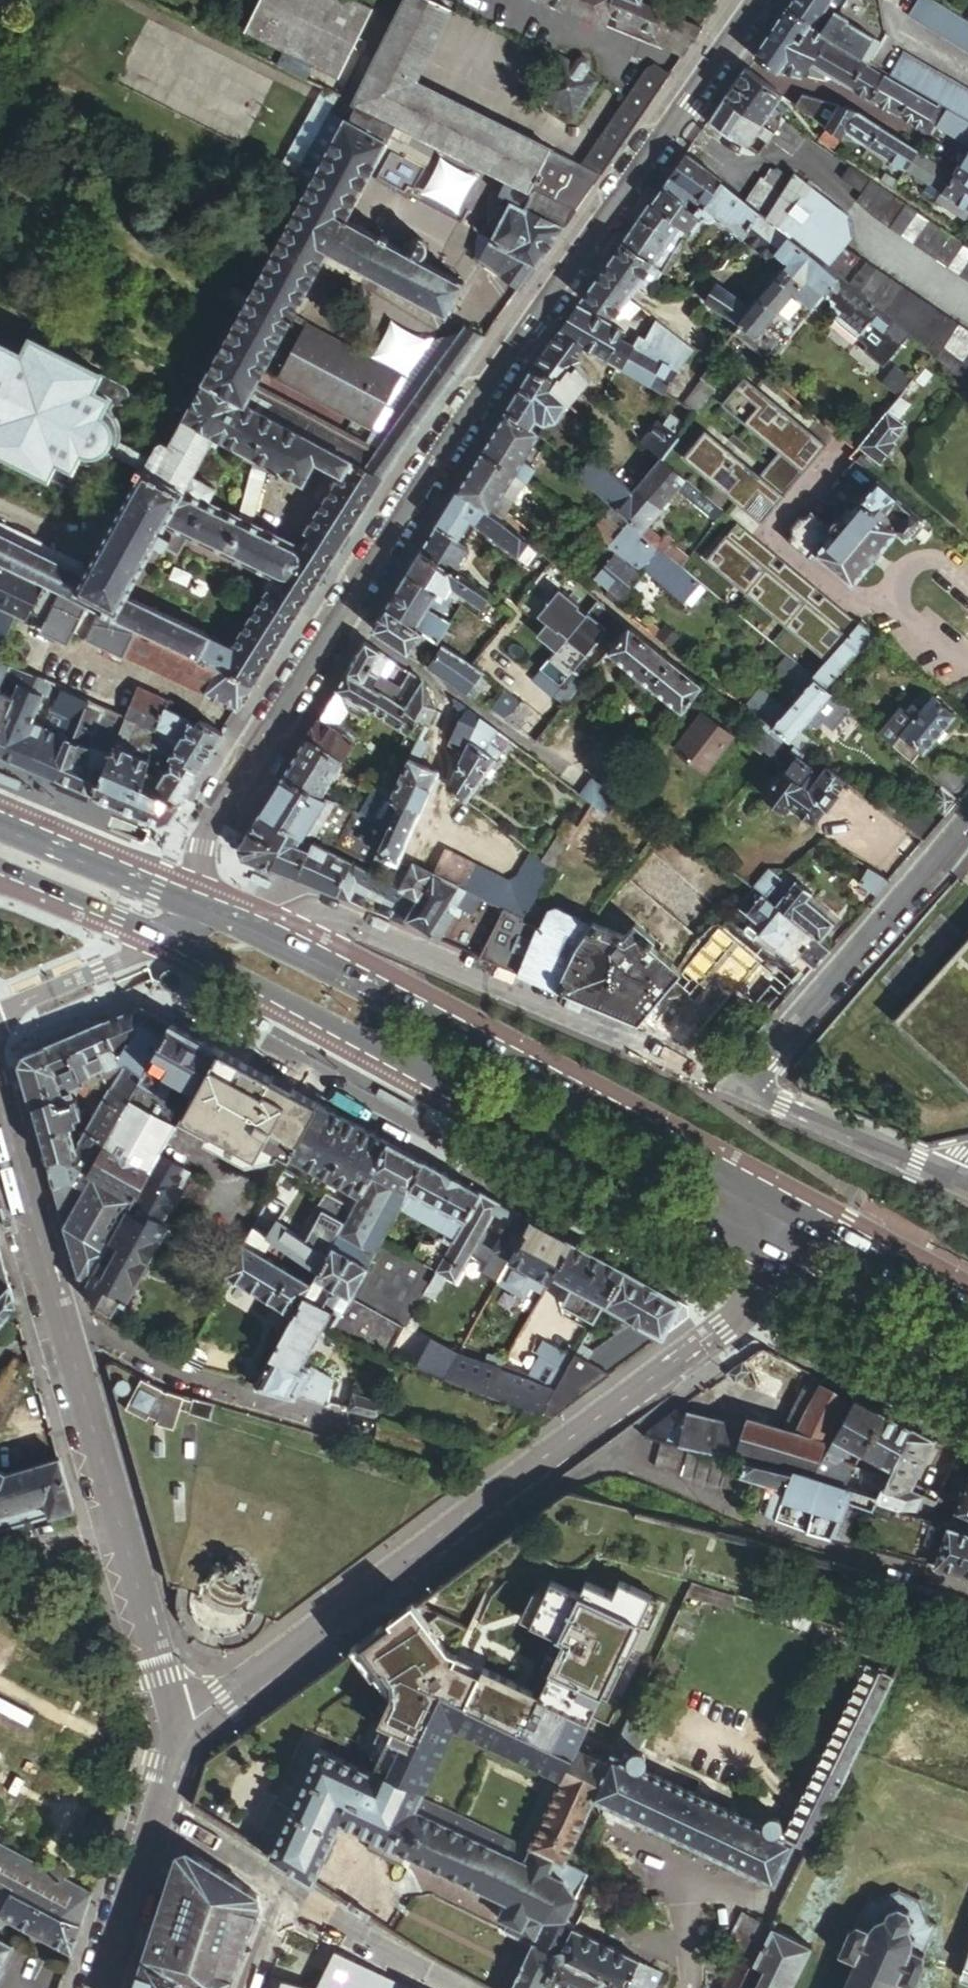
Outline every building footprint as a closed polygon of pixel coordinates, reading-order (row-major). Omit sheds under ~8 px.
[(87,555),(83,560),(89,563),(84,572),(0,531),(0,564),(41,583),(89,605),(138,628),(252,684),(315,584),(384,475),(442,395),(486,334),(468,320),(460,330),(372,453),(253,388),(257,380),(330,251),(442,313),(461,282),(416,253),(418,254),(419,253),(421,253),(423,252),(426,249),(427,246),(428,243),(427,241),(426,238),(425,236),(423,235),(422,234),(416,233),(412,234),(411,235),(410,236),(408,239),(408,243),(408,245),(408,247),(408,248),(411,250),(388,237),(393,229),(386,225),(381,232),(347,211),(399,119),(508,177),(499,193),(507,198),(488,234),(479,230),(478,250),(475,258),(489,265),(519,287),(535,265),(567,220),(602,171),(583,161),(420,78),(456,8),(440,0),(402,0),(352,101),(358,104),(354,113),(329,101),(280,187),(293,194),(168,436),(165,436),(163,436),(160,438),(157,440),(151,451),(124,436),(124,437),(123,438),(123,440),(123,441),(122,442),(121,444),(120,446),(119,447),(118,449),(142,462),(139,468),(144,470),(93,558),(87,555)] [(7,16),(15,0),(0,0),(0,12),(7,16)] [(366,0),(261,0),(249,23),(340,70),(375,5),(366,0)] [(685,52),(698,34),(703,25),(700,24),(671,13),(638,0),(544,0),(662,47),(663,44),(685,52)] [(700,24),(711,9),(691,0),(675,0),(671,13),(700,24)] [(835,10),(839,6),(830,0),(791,0),(787,6),(818,27),(831,7),(835,10)] [(962,15),(939,0),(916,0),(908,11),(967,50),(967,18),(962,15)] [(810,63),(828,34),(818,27),(787,6),(753,55),(776,70),(800,75),(810,63)] [(828,34),(865,59),(877,41),(844,20),(846,17),(835,10),(831,7),(818,27),(828,34)] [(865,64),(867,61),(865,59),(828,34),(810,63),(851,87),(865,64)] [(967,119),(967,88),(900,48),(886,72),(967,119)] [(576,64),(564,56),(539,91),(575,115),(599,80),(587,72),(591,65),(592,61),(591,59),(589,57),(586,56),(585,56),(582,57),(580,59),(576,64)] [(583,161),(602,171),(671,72),(657,62),(649,67),(583,161)] [(865,64),(851,87),(922,129),(923,128),(930,133),(932,128),(941,112),(942,110),(865,64)] [(780,95),(745,67),(725,97),(772,132),(782,119),(778,116),(781,112),(772,105),(780,95)] [(854,109),(838,105),(815,99),(803,95),(796,108),(824,130),(838,140),(843,132),(856,111),(854,109)] [(772,132),(725,97),(708,121),(731,137),(733,135),(745,144),(755,131),(767,139),(772,132)] [(907,143),(856,111),(843,132),(905,171),(914,159),(919,151),(907,143)] [(941,112),(932,128),(967,148),(953,172),(967,182),(967,128),(941,112)] [(804,137),(782,119),(772,132),(795,149),(804,137)] [(838,140),(824,130),(818,140),(832,149),(838,140)] [(953,172),(945,168),(919,151),(914,159),(905,171),(927,185),(940,193),(941,194),(935,202),(965,220),(966,219),(967,216),(967,182),(953,172)] [(713,173),(685,152),(661,185),(694,211),(714,187),(717,184),(721,180),(713,173)] [(424,196),(460,212),(478,174),(442,157),(424,196)] [(967,380),(967,379),(967,329),(839,244),(846,237),(841,216),(793,175),(791,178),(789,176),(788,177),(776,166),(771,167),(764,178),(760,176),(745,199),(759,210),(789,235),(834,272),(906,331),(967,380)] [(846,169),(838,182),(859,197),(855,203),(874,219),(967,281),(967,250),(846,169)] [(893,190),(897,183),(885,174),(880,181),(893,190)] [(759,210),(745,199),(721,180),(717,184),(714,187),(694,211),(661,185),(650,201),(689,231),(691,234),(702,219),(707,223),(711,223),(713,222),(715,221),(717,219),(742,238),(759,210)] [(940,193),(927,185),(921,193),(935,202),(941,194),(940,193)] [(685,235),(689,231),(650,201),(642,213),(672,237),(677,229),(685,235)] [(759,210),(742,238),(771,259),(775,254),(789,235),(759,210)] [(672,237),(642,213),(632,226),(662,249),(668,240),(677,247),(680,243),(672,237)] [(622,240),(654,260),(662,249),(632,226),(622,240)] [(740,323),(735,330),(764,354),(773,353),(819,292),(834,272),(789,235),(775,254),(787,263),(784,268),(783,267),(751,308),(740,323)] [(633,290),(638,283),(654,260),(622,240),(602,269),(633,290)] [(654,260),(664,266),(671,256),(662,249),(654,260)] [(638,283),(647,290),(664,266),(654,260),(638,283)] [(628,297),(633,290),(602,269),(582,297),(615,316),(619,318),(622,318),(623,318),(628,317),(632,319),(641,307),(628,297)] [(834,272),(819,292),(830,301),(827,305),(833,309),(834,310),(834,313),(833,314),(831,316),(865,342),(864,347),(883,362),(906,331),(834,272)] [(740,323),(751,308),(716,285),(706,301),(740,323)] [(623,329),(578,304),(558,331),(583,345),(607,358),(619,337),(623,329)] [(374,356),(405,373),(429,338),(394,318),(374,356)] [(375,426),(405,373),(374,356),(308,320),(279,372),(375,426)] [(372,453),(460,330),(429,338),(405,373),(375,426),(369,439),(257,380),(253,388),(372,453)] [(583,345),(558,331),(532,368),(565,399),(567,401),(586,374),(585,372),(571,362),(583,345)] [(118,449),(119,447),(120,446),(121,444),(122,442),(123,441),(123,440),(123,438),(124,437),(124,436),(125,434),(125,429),(124,425),(124,423),(123,421),(122,417),(120,413),(115,408),(118,404),(122,405),(123,405),(125,405),(128,403),(134,393),(134,391),(133,388),(130,385),(29,336),(21,350),(0,340),(0,451),(74,488),(76,488),(79,489),(85,489),(86,488),(93,475),(92,470),(89,467),(87,466),(89,460),(94,460),(98,460),(104,459),(110,456),(114,453),(118,449)] [(662,362),(619,337),(607,358),(616,363),(620,355),(626,358),(621,366),(665,390),(676,370),(662,362)] [(694,347),(681,337),(670,351),(662,362),(676,370),(683,361),(694,347)] [(616,363),(621,366),(626,358),(620,355),(616,363)] [(565,399),(532,368),(505,410),(527,429),(533,419),(541,422),(554,417),(565,399)] [(743,374),(721,400),(779,448),(802,467),(824,441),(743,374)] [(710,384),(703,378),(684,401),(697,408),(708,394),(705,391),(710,384)] [(905,399),(896,392),(882,408),(892,416),(905,399)] [(882,408),(855,442),(875,459),(890,441),(887,437),(899,422),(892,416),(882,408)] [(659,416),(641,436),(660,452),(686,421),(672,409),(663,419),(659,416)] [(527,429),(505,410),(483,445),(514,469),(522,475),(528,467),(520,461),(535,436),(527,429)] [(705,424),(682,450),(761,516),(783,490),(760,471),(705,424)] [(734,430),(730,436),(743,447),(748,441),(734,430)] [(514,469),(483,445),(457,488),(479,501),(490,510),(494,502),(502,508),(509,497),(501,491),(514,469)] [(779,448),(760,471),(783,490),(802,467),(779,448)] [(591,452),(578,473),(613,502),(630,517),(640,525),(645,519),(684,472),(660,452),(632,486),(591,452)] [(924,518),(877,479),(839,518),(835,516),(832,516),(830,516),(826,517),(822,521),(806,505),(800,511),(792,511),(784,519),(783,528),(777,533),(805,562),(812,555),(827,570),(841,584),(895,531),(903,539),(910,538),(923,523),(924,518)] [(479,501),(457,488),(422,546),(454,569),(455,569),(458,571),(460,569),(457,567),(471,546),(464,541),(474,526),(518,555),(528,541),(490,510),(479,501)] [(630,517),(613,502),(607,510),(616,518),(624,524),(630,517)] [(856,617),(735,516),(706,554),(826,654),(856,617)] [(701,576),(682,561),(640,525),(630,517),(624,524),(616,518),(604,531),(612,538),(608,543),(613,548),(611,551),(613,553),(596,574),(622,595),(646,567),(682,598),(701,576)] [(650,522),(645,519),(640,525),(682,561),(691,548),(654,518),(650,522)] [(84,572),(89,563),(83,560),(0,520),(0,531),(84,572)] [(574,569),(590,581),(596,574),(613,553),(611,551),(613,548),(608,543),(600,537),(574,569)] [(454,569),(422,546),(408,570),(447,594),(454,585),(483,607),(490,596),(454,569)] [(812,555),(805,562),(820,576),(827,570),(812,555)] [(0,564),(0,646),(16,613),(24,617),(41,583),(0,564)] [(447,594),(408,570),(391,597),(386,605),(421,630),(427,635),(436,641),(450,621),(441,614),(452,598),(447,594)] [(89,605),(41,583),(24,617),(73,638),(77,628),(89,605)] [(615,643),(631,624),(600,599),(588,613),(580,607),(582,604),(562,588),(553,598),(552,597),(546,603),(549,604),(540,615),(549,622),(539,634),(551,643),(554,639),(562,646),(559,650),(553,657),(572,673),(589,653),(587,651),(596,639),(598,641),(604,634),(615,643)] [(128,652),(138,628),(89,605),(77,628),(128,652)] [(421,630),(386,605),(376,620),(372,627),(407,650),(421,630)] [(871,627),(858,616),(856,617),(826,654),(812,671),(814,673),(825,682),(871,627)] [(683,633),(667,619),(655,634),(672,647),(683,633)] [(704,684),(631,624),(615,643),(609,650),(683,711),(704,684)] [(252,684),(138,628),(128,652),(145,660),(238,707),(252,684)] [(427,635),(421,630),(407,650),(413,654),(427,635)] [(551,643),(559,650),(562,646),(554,639),(551,643)] [(596,639),(587,651),(589,653),(598,641),(596,639)] [(388,656),(364,640),(345,670),(406,710),(417,676),(409,670),(397,688),(377,675),(388,656)] [(478,672),(441,645),(429,664),(465,690),(478,672)] [(812,671),(803,663),(797,670),(809,680),(814,673),(812,671)] [(38,675),(32,673),(30,675),(7,664),(1,678),(13,683),(30,691),(38,675)] [(406,710),(345,670),(329,698),(308,734),(344,763),(355,744),(336,732),(347,712),(363,722),(370,711),(419,745),(423,737),(429,724),(406,710)] [(487,678),(478,672),(465,690),(474,696),(487,678)] [(801,728),(833,689),(825,682),(814,673),(809,680),(779,717),(771,726),(786,737),(796,744),(809,753),(818,742),(801,728)] [(38,675),(30,691),(13,683),(10,700),(4,727),(8,729),(0,754),(0,755),(6,757),(27,766),(37,740),(24,734),(35,706),(48,712),(56,690),(42,681),(43,678),(38,675)] [(436,709),(417,676),(406,710),(429,724),(436,709)] [(102,705),(43,678),(42,681),(56,690),(48,712),(37,740),(27,766),(55,778),(66,753),(75,757),(80,745),(71,741),(85,705),(99,713),(102,705)] [(884,732),(915,758),(954,708),(922,684),(912,697),(904,691),(897,700),(891,695),(871,721),(884,732)] [(196,724),(198,720),(199,717),(135,688),(128,705),(159,719),(162,709),(196,724)] [(519,702),(503,690),(490,708),(501,717),(511,712),(519,702)] [(8,729),(4,727),(10,700),(0,696),(0,754),(8,729)] [(464,753),(479,716),(451,696),(448,697),(451,702),(453,702),(454,704),(455,706),(456,708),(457,711),(456,717),(455,717),(454,722),(455,723),(448,741),(447,743),(447,745),(448,747),(464,753)] [(771,726),(779,717),(761,703),(754,713),(771,726)] [(55,778),(93,793),(109,752),(87,743),(99,713),(85,705),(71,741),(80,745),(75,757),(66,753),(55,778)] [(124,715),(102,705),(99,713),(120,725),(124,715)] [(128,705),(124,715),(156,730),(157,727),(159,719),(128,705)] [(223,731),(198,720),(196,724),(162,709),(159,719),(157,727),(168,732),(164,738),(175,745),(168,756),(199,769),(206,758),(223,731)] [(533,712),(519,729),(535,739),(548,723),(533,712)] [(156,730),(124,715),(120,725),(113,744),(147,757),(149,751),(156,730)] [(497,730),(479,716),(464,753),(452,787),(467,800),(500,751),(492,745),(495,741),(491,738),(497,730)] [(741,750),(705,723),(684,751),(719,778),(741,750)] [(786,737),(771,726),(767,732),(781,742),(786,737)] [(781,742),(767,732),(760,727),(749,743),(769,758),(781,742)] [(344,763),(308,734),(283,774),(324,799),(344,763)] [(430,740),(423,737),(419,745),(401,784),(393,801),(401,808),(392,828),(381,852),(400,861),(441,771),(422,762),(431,744),(430,740)] [(109,752),(93,793),(158,820),(170,818),(179,800),(138,783),(142,771),(147,757),(113,744),(109,752)] [(843,778),(809,753),(796,744),(790,753),(796,758),(786,771),(782,768),(765,792),(787,808),(791,803),(813,820),(843,778)] [(149,751),(147,757),(154,759),(156,753),(149,751)] [(159,762),(163,755),(156,753),(154,759),(156,760),(159,762)] [(138,783),(179,800),(188,786),(199,769),(168,756),(163,755),(159,762),(156,760),(153,767),(157,769),(154,776),(142,771),(138,783)] [(324,799),(283,774),(259,812),(291,830),(306,838),(314,835),(375,865),(381,852),(392,828),(364,816),(327,801),(324,799)] [(387,775),(377,788),(379,790),(393,801),(401,784),(387,775)] [(606,813),(618,797),(592,778),(581,793),(598,806),(606,813)] [(393,801),(379,790),(364,816),(392,828),(401,808),(393,801)] [(884,809),(908,826),(917,812),(894,795),(884,809)] [(601,820),(606,813),(598,806),(592,813),(601,820)] [(291,830),(259,812),(239,845),(243,855),(269,866),(291,830)] [(572,839),(580,824),(568,817),(560,832),(572,839)] [(335,894),(353,863),(315,843),(315,844),(309,842),(306,838),(291,830),(269,866),(335,894)] [(640,855),(633,863),(706,913),(719,896),(646,846),(640,855)] [(556,868),(535,852),(522,874),(513,880),(478,864),(467,887),(470,888),(529,915),(556,868)] [(405,891),(353,863),(335,894),(402,923),(405,918),(419,898),(405,891)] [(417,864),(405,891),(419,898),(437,873),(417,864)] [(877,891),(889,878),(870,865),(861,880),(877,891)] [(768,867),(753,885),(820,938),(834,920),(806,897),(810,892),(811,890),(794,878),(789,884),(768,867)] [(405,918),(428,933),(439,938),(448,925),(445,922),(450,916),(445,912),(453,902),(458,905),(470,888),(467,887),(437,873),(419,898),(405,918)] [(820,938),(753,885),(737,904),(752,917),(747,923),(792,958),(797,952),(813,965),(830,946),(820,938)] [(674,979),(680,972),(677,970),(658,956),(650,951),(654,945),(661,950),(674,933),(614,890),(601,908),(632,930),(624,941),(593,920),(590,923),(592,923),(556,981),(599,999),(606,993),(625,1008),(640,1019),(663,991),(674,979)] [(806,897),(834,920),(838,915),(810,892),(806,897)] [(538,926),(518,971),(553,986),(556,981),(592,923),(590,923),(555,907),(550,908),(541,927),(538,926)] [(691,945),(674,933),(661,950),(658,956),(677,970),(691,945)] [(895,1026),(967,1093),(967,946),(895,1026)] [(163,984),(165,987),(167,988),(170,988),(173,988),(176,986),(177,983),(178,980),(177,977),(175,974),(172,973),(169,973),(166,973),(164,975),(162,978),(162,981),(163,984)] [(785,998),(797,983),(791,977),(778,992),(785,998)] [(683,986),(674,979),(663,991),(674,998),(683,986)] [(553,986),(620,1014),(625,1008),(606,993),(599,999),(556,981),(553,986)] [(136,1082),(171,1021),(141,1004),(103,1019),(113,1068),(119,1072),(136,1082)] [(103,1019),(67,1033),(81,1069),(113,1068),(103,1019)] [(217,1046),(171,1021),(136,1082),(134,1085),(152,1096),(166,1104),(180,1112),(217,1046)] [(67,1033),(43,1043),(61,1088),(66,1085),(70,1082),(83,1074),(84,1074),(81,1069),(67,1033)] [(733,1042),(728,1039),(722,1040),(719,1045),(719,1051),(725,1055),(731,1054),(735,1049),(733,1042)] [(17,1060),(30,1104),(61,1088),(43,1043),(22,1051),(17,1060)] [(318,1103),(217,1046),(180,1112),(258,1154),(265,1142),(290,1155),(299,1139),(318,1103)] [(113,1068),(81,1069),(84,1074),(83,1074),(95,1084),(106,1093),(119,1072),(113,1068)] [(122,1107),(124,1104),(134,1085),(136,1082),(119,1072),(106,1093),(122,1107)] [(95,1084),(83,1074),(70,1082),(88,1095),(95,1084)] [(96,1108),(106,1093),(95,1084),(88,1095),(90,1103),(96,1108)] [(30,1104),(45,1158),(62,1164),(74,1145),(67,1120),(72,1119),(71,1116),(72,1112),(77,1111),(72,1093),(69,1094),(66,1085),(61,1088),(30,1104)] [(62,1164),(82,1176),(83,1175),(95,1154),(97,1151),(122,1107),(106,1093),(96,1108),(74,1145),(62,1164)] [(143,1177),(155,1155),(170,1130),(159,1124),(166,1104),(152,1096),(135,1110),(124,1104),(122,1107),(97,1151),(143,1177)] [(358,1194),(388,1140),(318,1103),(299,1139),(290,1155),(358,1194)] [(424,1160),(388,1140),(358,1194),(351,1206),(326,1251),(318,1266),(315,1271),(351,1291),(383,1233),(402,1199),(424,1160)] [(82,1176),(129,1202),(143,1177),(97,1151),(95,1154),(83,1175),(82,1176)] [(160,1220),(170,1202),(172,1203),(180,1191),(178,1189),(187,1174),(155,1155),(143,1177),(129,1202),(160,1220)] [(45,1158),(52,1182),(70,1186),(74,1189),(82,1176),(62,1164),(45,1158)] [(481,1192),(424,1160),(402,1199),(439,1221),(438,1223),(434,1226),(431,1233),(431,1235),(425,1237),(421,1234),(412,1249),(439,1265),(481,1192)] [(52,1182),(78,1271),(89,1272),(129,1202),(82,1176),(74,1189),(70,1186),(52,1182)] [(326,1192),(306,1238),(326,1251),(351,1206),(326,1192)] [(530,1219),(481,1192),(439,1265),(424,1291),(435,1296),(448,1275),(457,1280),(480,1239),(496,1211),(515,1221),(499,1250),(496,1255),(501,1258),(504,1253),(509,1256),(530,1219)] [(165,1222),(160,1220),(129,1202),(89,1272),(86,1277),(87,1278),(92,1298),(92,1299),(111,1311),(119,1297),(121,1299),(165,1222)] [(496,1211),(480,1239),(499,1250),(515,1221),(496,1211)] [(571,1241),(530,1219),(509,1256),(495,1281),(520,1296),(526,1286),(541,1295),(548,1281),(553,1272),(571,1241)] [(276,1220),(269,1234),(272,1235),(306,1257),(318,1266),(326,1251),(306,1238),(276,1220)] [(226,1270),(295,1308),(315,1271),(318,1266),(306,1257),(299,1268),(264,1248),(272,1235),(269,1234),(252,1223),(226,1270)] [(406,1321),(412,1311),(424,1291),(439,1265),(412,1249),(383,1233),(351,1291),(406,1321)] [(595,1320),(607,1302),(623,1270),(571,1241),(553,1272),(571,1282),(560,1301),(595,1320)] [(15,1305),(4,1268),(0,1270),(0,1322),(15,1305)] [(623,1270),(607,1302),(628,1313),(625,1318),(631,1321),(638,1325),(656,1288),(623,1270)] [(256,1379),(297,1388),(313,1359),(333,1322),(351,1291),(315,1271),(295,1308),(256,1379)] [(638,1325),(660,1336),(689,1315),(687,1305),(656,1288),(638,1325)] [(351,1291),(333,1322),(391,1348),(406,1321),(351,1291)] [(406,1321),(391,1348),(444,1371),(455,1352),(412,1331),(421,1316),(412,1311),(406,1321)] [(586,1357),(609,1373),(660,1336),(638,1325),(631,1321),(591,1346),(586,1357)] [(549,1337),(541,1351),(542,1352),(559,1362),(568,1348),(549,1337)] [(191,1338),(180,1361),(195,1365),(201,1361),(206,1351),(204,1345),(191,1338)] [(582,1341),(577,1350),(586,1357),(591,1346),(582,1341)] [(540,1406),(543,1407),(555,1386),(575,1352),(568,1348),(559,1362),(542,1352),(528,1375),(504,1360),(502,1363),(497,1371),(487,1390),(540,1406)] [(543,1407),(554,1413),(562,1408),(609,1373),(586,1357),(577,1350),(575,1352),(555,1386),(543,1407)] [(455,1352),(444,1371),(487,1390),(497,1371),(502,1363),(486,1356),(482,1364),(455,1352)] [(313,1359),(297,1388),(328,1395),(335,1372),(313,1359)] [(742,1360),(726,1371),(735,1382),(751,1371),(742,1360)] [(117,1381),(121,1384),(126,1383),(128,1380),(127,1375),(123,1372),(119,1373),(116,1377),(117,1381)] [(155,1380),(141,1373),(124,1406),(147,1413),(149,1409),(158,1412),(157,1415),(176,1421),(180,1406),(181,1401),(171,1398),(175,1385),(155,1380)] [(350,1400),(381,1407),(386,1391),(355,1383),(350,1400)] [(797,1431),(825,1439),(848,1397),(823,1383),(797,1431)] [(181,1401),(191,1403),(195,1390),(175,1385),(171,1398),(181,1401)] [(212,1409),(215,1396),(195,1390),(191,1403),(212,1409)] [(856,1395),(813,1473),(845,1485),(855,1465),(842,1458),(849,1445),(862,1452),(884,1411),(856,1395)] [(149,1409),(147,1413),(147,1415),(157,1417),(157,1415),(158,1412),(149,1409)] [(673,1410),(640,1435),(661,1440),(678,1443),(734,1456),(744,1424),(685,1411),(685,1413),(673,1410)] [(911,1426),(884,1411),(862,1452),(884,1463),(891,1467),(911,1426)] [(747,1417),(744,1424),(824,1442),(825,1439),(797,1431),(747,1417)] [(744,1424),(734,1456),(744,1458),(793,1469),(813,1473),(824,1442),(744,1424)] [(196,1425),(185,1425),(185,1460),(196,1460),(196,1425)] [(934,1439),(911,1426),(891,1467),(885,1480),(876,1497),(911,1509),(929,1516),(936,1499),(911,1487),(934,1439)] [(155,1459),(166,1459),(165,1428),(154,1428),(155,1459)] [(678,1443),(661,1440),(654,1466),(714,1481),(717,1483),(733,1488),(740,1461),(678,1443)] [(49,1514),(73,1508),(58,1455),(0,1472),(0,1528),(49,1514)] [(784,1494),(793,1469),(744,1458),(739,1474),(774,1484),(772,1489),(765,1513),(765,1514),(776,1519),(784,1494)] [(884,1463),(877,1476),(885,1480),(891,1467),(884,1463)] [(855,1465),(845,1485),(855,1489),(876,1497),(885,1480),(877,1476),(855,1465)] [(790,1496),(814,1505),(808,1531),(831,1536),(835,1527),(848,1498),(852,1499),(863,1503),(873,1506),(876,1497),(855,1489),(845,1485),(813,1473),(793,1469),(784,1494),(790,1496)] [(735,1488),(731,1499),(742,1504),(750,1484),(738,1477),(735,1488)] [(185,1483),(174,1483),(174,1521),(185,1521),(185,1483)] [(929,1516),(939,1520),(967,1530),(967,1483),(956,1509),(936,1499),(929,1516)] [(759,1509),(765,1513),(772,1489),(766,1487),(759,1509)] [(790,1496),(781,1521),(797,1528),(801,1530),(803,1530),(808,1531),(814,1505),(790,1496)] [(848,1498),(835,1527),(851,1531),(863,1503),(852,1499),(848,1498)] [(967,1572),(967,1530),(939,1520),(938,1524),(930,1544),(941,1548),(936,1563),(967,1572)] [(930,1544),(938,1524),(930,1521),(923,1542),(930,1544)] [(831,1536),(847,1540),(851,1531),(835,1527),(831,1536)] [(264,1623),(267,1617),(259,1615),(247,1610),(249,1604),(251,1604),(260,1579),(256,1577),(257,1573),(254,1570),(256,1565),(251,1563),(253,1560),(222,1549),(221,1552),(218,1551),(216,1555),(213,1556),(211,1562),(207,1560),(195,1592),(186,1589),(178,1586),(176,1591),(176,1603),(178,1616),(181,1623),(185,1629),(193,1636),(202,1642),(209,1645),(216,1647),(223,1647),(226,1647),(236,1646),(240,1645),(243,1643),(250,1639),(254,1636),(260,1630),(264,1623)] [(458,1655),(448,1651),(414,1604),(353,1650),(374,1678),(375,1677),(383,1670),(392,1681),(392,1694),(391,1696),(379,1722),(382,1723),(391,1727),(377,1758),(373,1767),(424,1790),(452,1729),(552,1776),(561,1780),(576,1749),(602,1692),(618,1699),(663,1603),(619,1582),(613,1595),(585,1582),(579,1595),(549,1581),(530,1623),(555,1635),(561,1638),(547,1668),(551,1669),(540,1694),(533,1691),(484,1668),(481,1675),(455,1663),(458,1655)] [(691,1581),(685,1595),(731,1608),(736,1594),(691,1581)] [(561,1638),(555,1635),(542,1665),(545,1666),(533,1691),(540,1694),(551,1669),(547,1668),(561,1638)] [(484,1668),(458,1655),(455,1663),(481,1675),(484,1668)] [(793,1840),(809,1848),(893,1676),(865,1663),(800,1798),(784,1830),(785,1836),(775,1831),(777,1830),(778,1829),(780,1827),(780,1826),(781,1822),(781,1821),(779,1819),(778,1817),(776,1815),(773,1815),(770,1815),(769,1816),(767,1817),(767,1818),(766,1819),(765,1820),(765,1821),(764,1823),(764,1824),(765,1826),(640,1767),(642,1765),(644,1763),(646,1760),(646,1757),(644,1755),(643,1753),(640,1751),(637,1751),(635,1751),(633,1752),(631,1754),(629,1757),(629,1760),(629,1761),(612,1754),(607,1764),(594,1795),(773,1880),(793,1840)] [(383,1670),(375,1677),(391,1696),(392,1694),(392,1681),(383,1670)] [(391,1727),(382,1723),(375,1738),(378,1739),(370,1755),(377,1758),(391,1727)] [(604,1750),(612,1754),(618,1740),(610,1736),(604,1750)] [(511,1987),(541,1987),(546,1978),(557,1955),(559,1956),(574,1926),(566,1917),(588,1871),(564,1859),(594,1795),(607,1764),(576,1749),(561,1780),(552,1776),(518,1845),(419,1799),(424,1790),(373,1767),(370,1772),(318,1748),(269,1855),(310,1881),(339,1819),(370,1834),(406,1851),(505,1898),(497,1914),(507,1919),(503,1929),(531,1943),(511,1987)] [(406,1851),(370,1834),(364,1846),(400,1863),(406,1851)] [(92,1889),(0,1839),(0,1877),(14,1885),(81,1922),(92,1889)] [(176,1853),(171,1866),(178,1869),(195,1861),(197,1859),(198,1856),(186,1849),(176,1853)] [(171,1866),(142,1955),(211,1987),(226,1987),(260,1903),(257,1893),(198,1856),(197,1859),(195,1861),(178,1869),(171,1866)] [(14,1885),(0,1877),(0,1910),(1,1908),(14,1885)] [(73,1947),(81,1922),(14,1885),(1,1908),(6,1911),(73,1947)] [(913,1985),(915,1985),(916,1983),(913,1982),(921,1963),(924,1964),(925,1962),(923,1961),(922,1956),(924,1954),(924,1952),(927,1945),(935,1925),(938,1923),(937,1921),(934,1923),(927,1919),(920,1900),(922,1898),(920,1896),(918,1898),(900,1890),(899,1888),(896,1888),(897,1890),(877,1898),(871,1895),(870,1893),(868,1893),(868,1896),(857,1922),(854,1923),(855,1925),(850,1929),(848,1929),(847,1931),(849,1932),(841,1950),(839,1949),(838,1951),(840,1952),(839,1955),(842,1956),(843,1954),(855,1959),(849,1974),(847,1973),(845,1976),(848,1977),(843,1987),(911,1987),(913,1985)] [(756,1955),(771,1926),(771,1925),(742,1911),(728,1941),(756,1955)] [(574,1926),(559,1956),(616,1981),(613,1987),(653,1987),(662,1970),(640,1959),(640,1958),(574,1926)] [(810,1945),(771,1926),(756,1955),(752,1965),(741,1987),(789,1987),(810,1945)] [(17,1939),(0,1929),(0,1969),(17,1939)] [(333,1951),(315,1987),(412,1987),(333,1951)] [(142,1955),(131,1987),(211,1987),(142,1955)] [(559,1956),(557,1955),(546,1978),(568,1987),(613,1987),(616,1981),(559,1956)] [(752,1965),(736,1957),(722,1987),(741,1987),(752,1965)] [(262,1975),(257,1987),(302,1987),(262,1975)]
